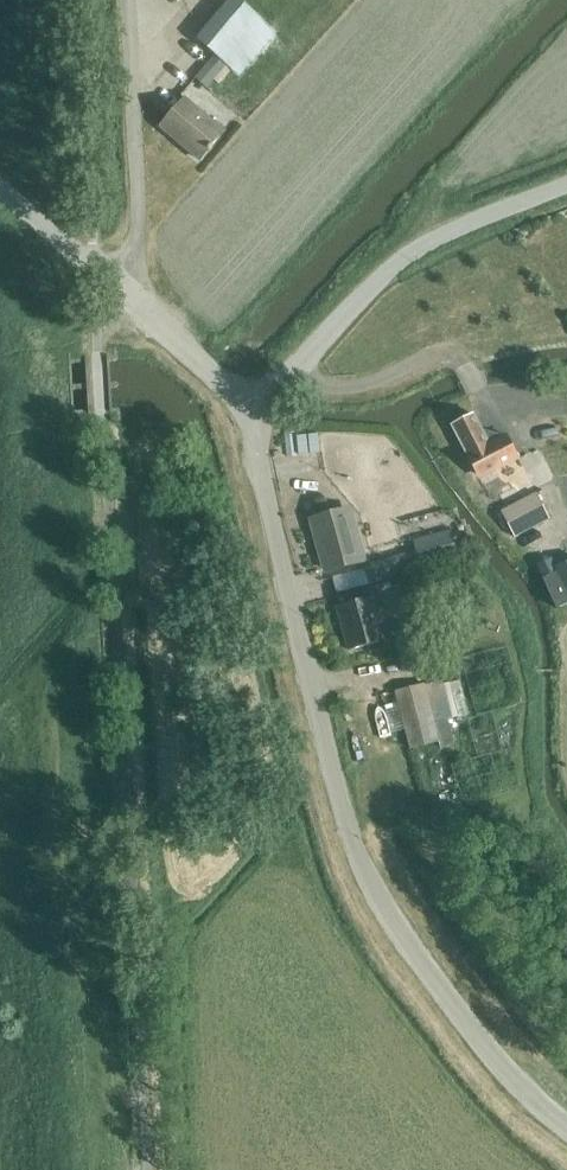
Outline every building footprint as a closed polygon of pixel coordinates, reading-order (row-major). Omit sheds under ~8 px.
[(215,54),(226,64),(232,68),(269,24),(240,0),(227,0),(196,39),(215,54)] [(226,64),(215,54),(195,77),(207,87),(226,64)] [(212,147),(211,146),(224,131),(185,98),(161,126),(200,159),(208,150),(209,151),(212,147)] [(452,424),(467,454),(478,474),(492,467),(494,470),(518,457),(506,435),(488,444),(472,413),(452,424)] [(198,450),(177,468),(183,475),(204,457),(198,450)] [(502,488),(482,499),(489,512),(509,502),(502,488)] [(536,493),(501,511),(514,536),(549,518),(536,493)] [(363,558),(349,510),(312,520),(326,569),(363,558)] [(413,541),(421,566),(455,556),(448,531),(413,541)] [(363,557),(371,584),(413,572),(405,545),(363,557)] [(566,591),(566,561),(555,566),(566,591)] [(334,596),(334,597),(348,649),(385,639),(370,586),(334,596)] [(437,681),(396,692),(410,748),(438,741),(434,723),(447,719),(437,681)] [(447,721),(435,724),(442,747),(453,744),(447,721)]
